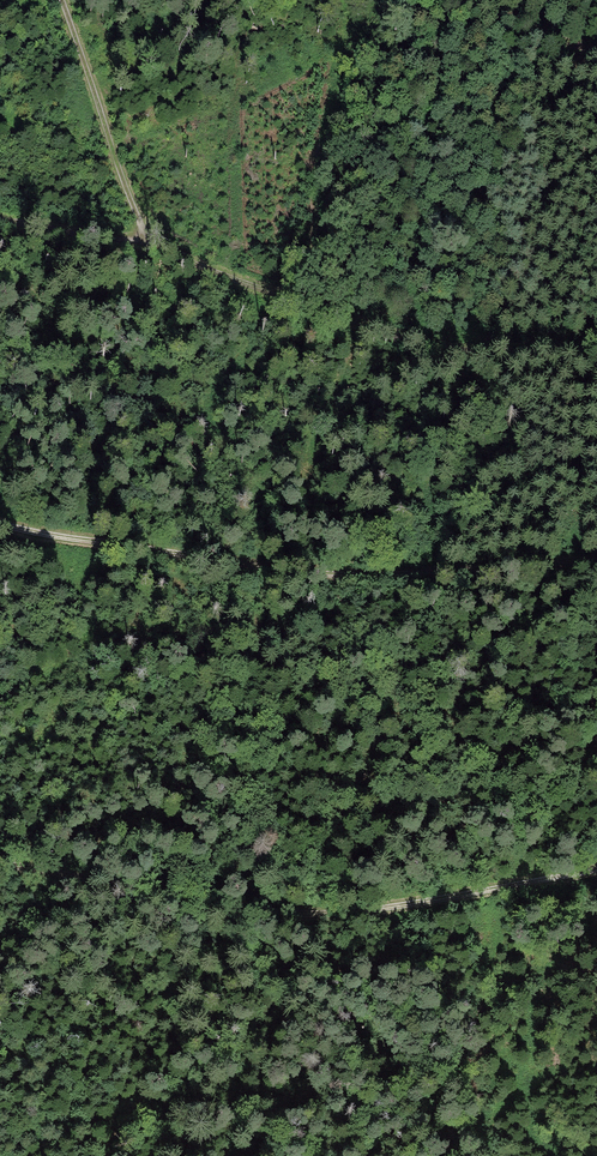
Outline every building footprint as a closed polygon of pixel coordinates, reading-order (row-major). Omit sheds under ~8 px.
[(590,64),(575,58),(570,69),(586,75),(590,64)]
